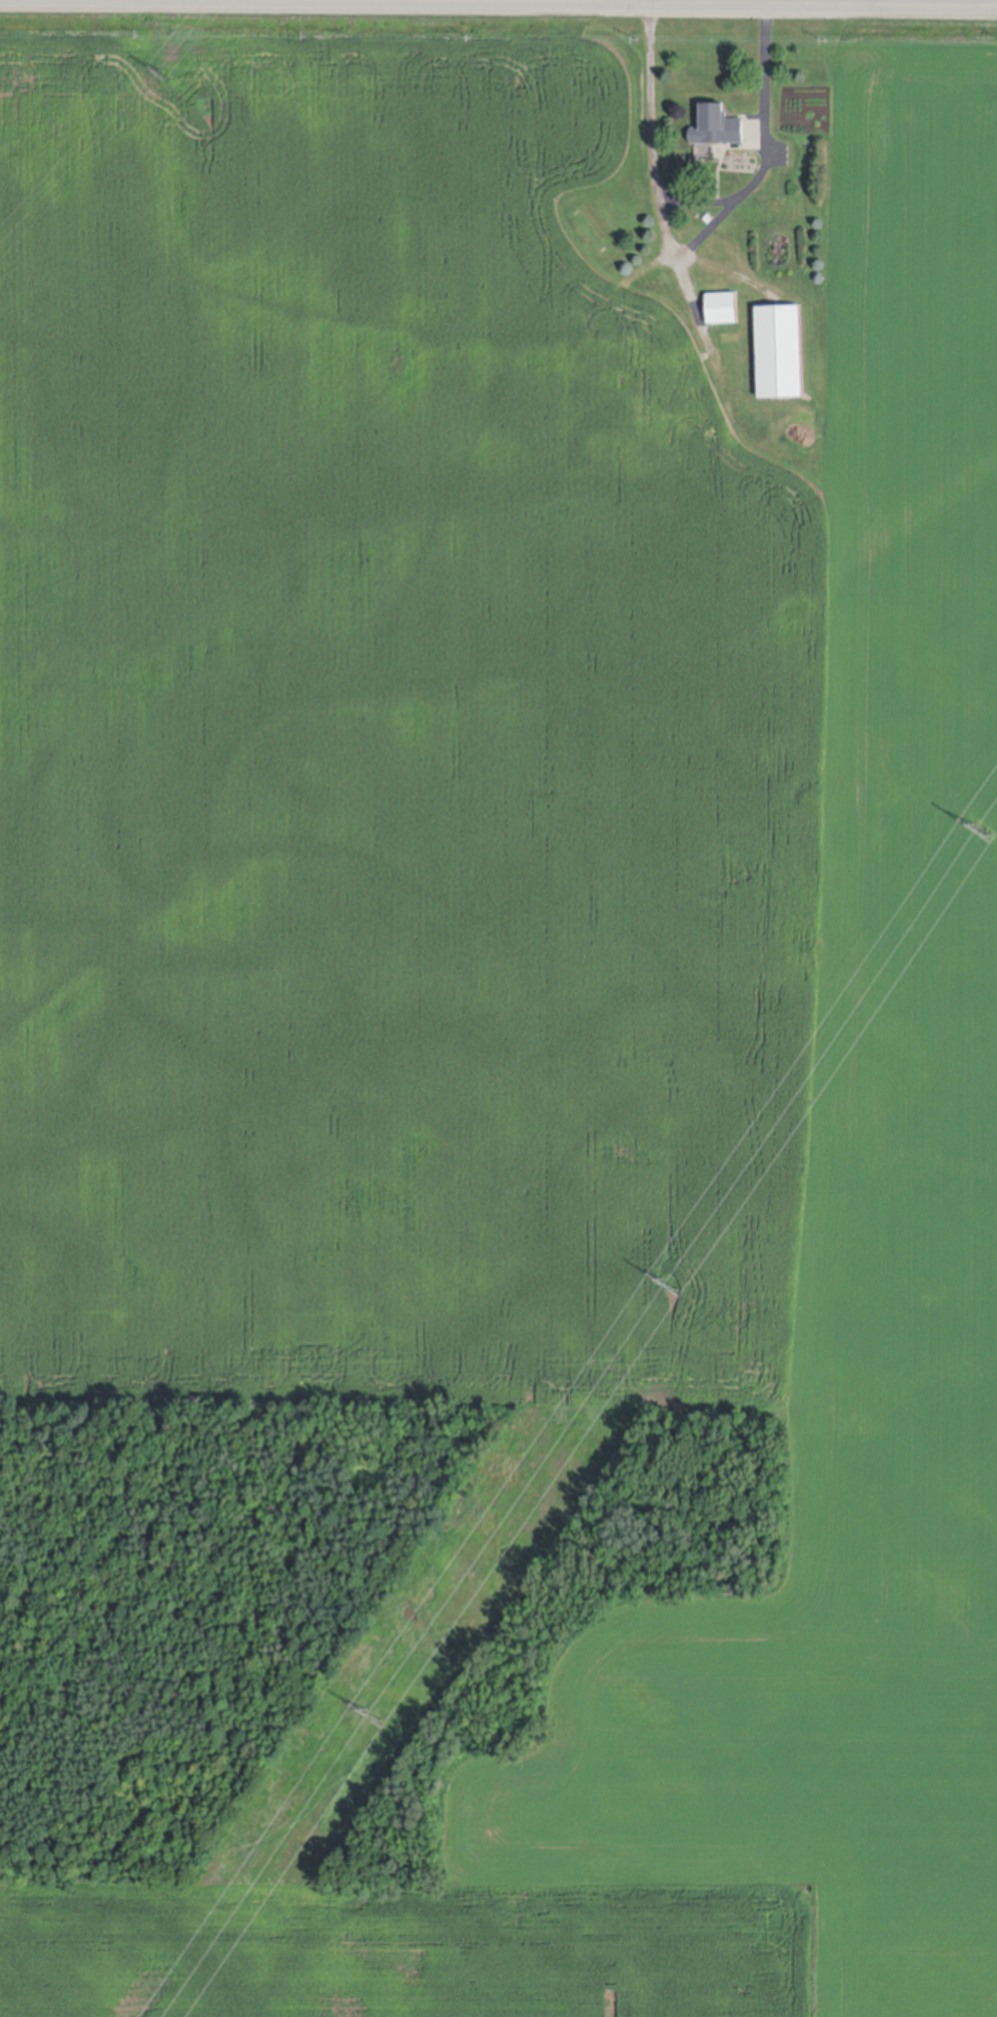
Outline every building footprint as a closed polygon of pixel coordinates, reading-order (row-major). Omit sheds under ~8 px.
[(702,125),(701,98),(725,97),(725,108),(727,108),(727,116),(744,115),(744,139),(725,140),(725,139),(705,139),(705,140),(692,140),(690,136),(690,127),(693,125),(702,125)] [(707,291),(736,290),(738,319),(708,321),(707,291)] [(760,394),(757,303),(801,302),(804,392),(760,394)]
